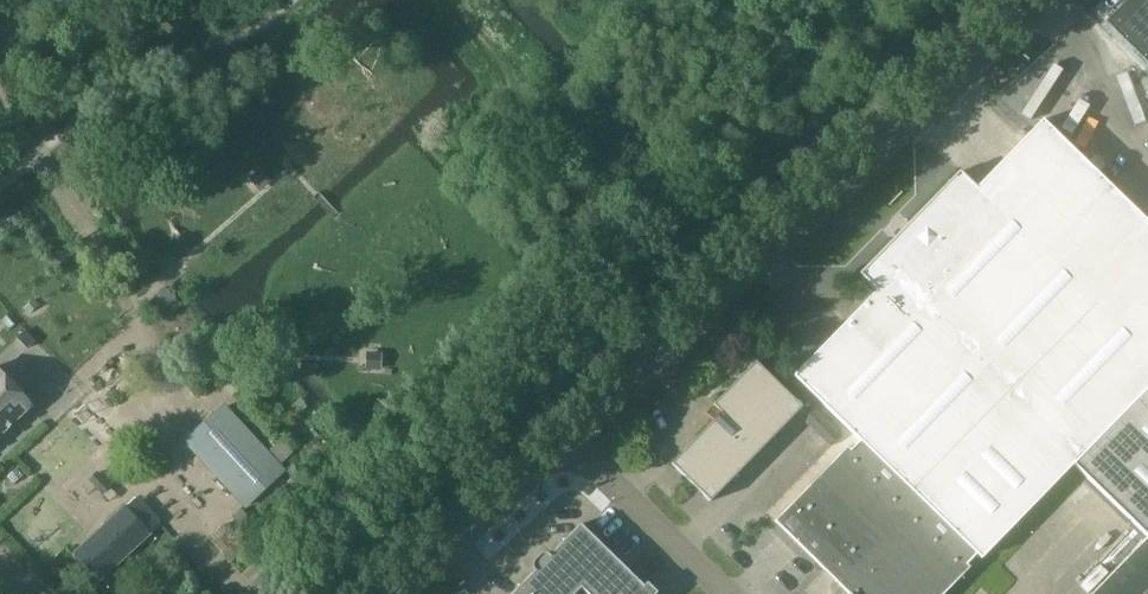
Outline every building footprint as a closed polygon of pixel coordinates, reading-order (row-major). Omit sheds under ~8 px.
[(1110,35),(1147,72),(1147,0),(1145,0),(1110,35)] [(1042,120),(976,188),(959,172),(859,274),(876,291),(793,376),(860,441),(854,447),(970,561),(977,555),(981,559),(1074,464),(1147,388),(1147,223),(1042,120)] [(25,327),(16,336),(27,346),(36,338),(25,327)] [(755,362),(713,405),(704,414),(712,422),(671,464),(710,501),(802,408),(755,362)] [(0,375),(0,434),(30,406),(0,375)] [(1074,464),(1147,535),(1147,388),(1074,464)] [(281,471),(265,453),(223,408),(186,441),(245,505),(281,471)] [(813,409),(808,414),(803,420),(829,446),(840,435),(813,409)] [(854,447),(851,450),(847,447),(774,521),(848,593),(944,593),(970,568),(967,564),(970,561),(854,447)] [(124,505),(72,554),(98,581),(150,533),(124,505)] [(551,553),(549,556),(546,555),(543,554),(540,555),(538,557),(537,559),(536,562),(536,565),(537,567),(512,593),(574,593),(580,588),(586,593),(650,593),(579,524),(551,553)] [(1147,538),(1092,593),(1147,593),(1147,537),(1147,538)]
